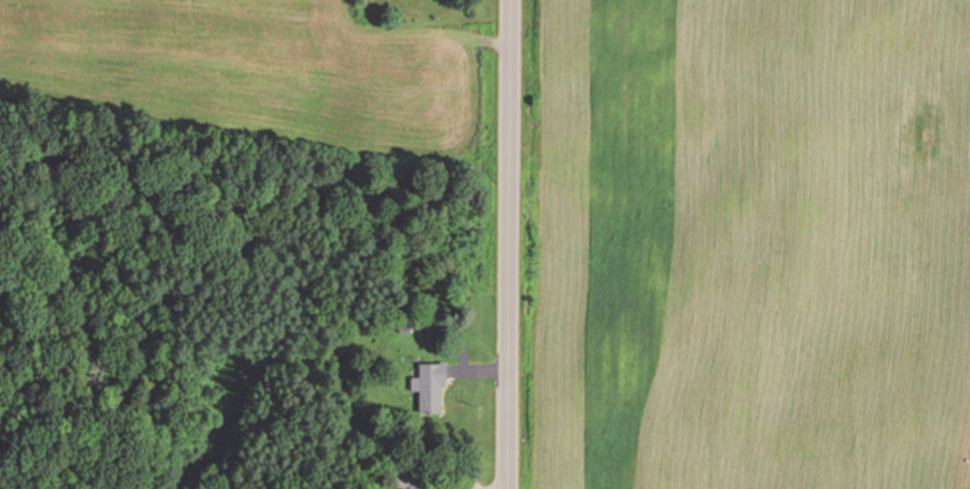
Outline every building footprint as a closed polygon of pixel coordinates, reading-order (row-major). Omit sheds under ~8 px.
[(418,363),(418,377),(410,378),(410,390),(418,390),(419,412),(441,412),(440,384),(445,383),(444,363),(418,363)] [(400,488),(431,488),(431,474),(400,474),(400,488)]
